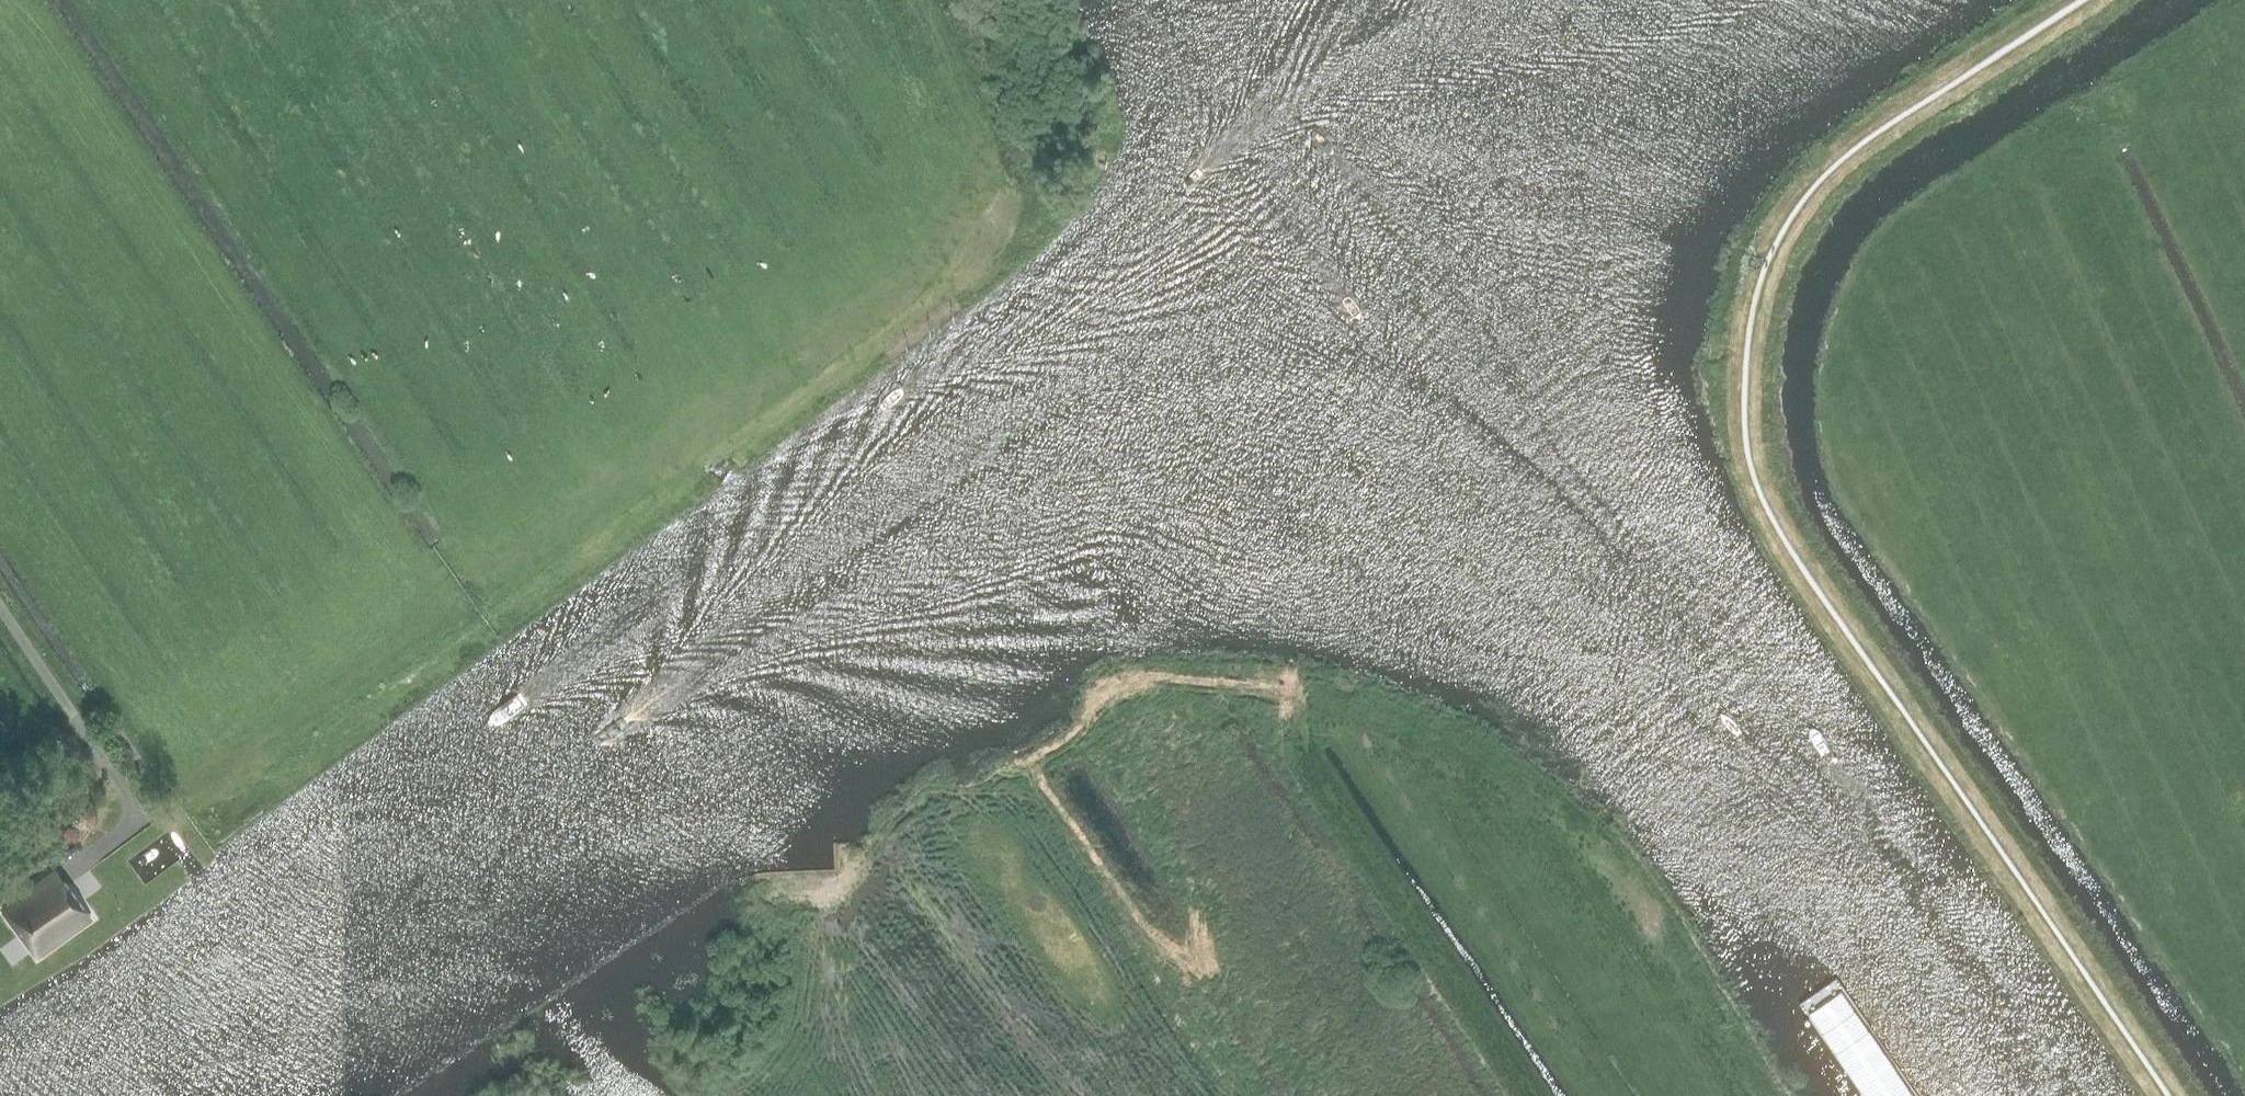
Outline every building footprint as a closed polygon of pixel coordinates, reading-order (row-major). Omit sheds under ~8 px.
[(36,957),(91,919),(56,870),(2,909),(36,957)]
